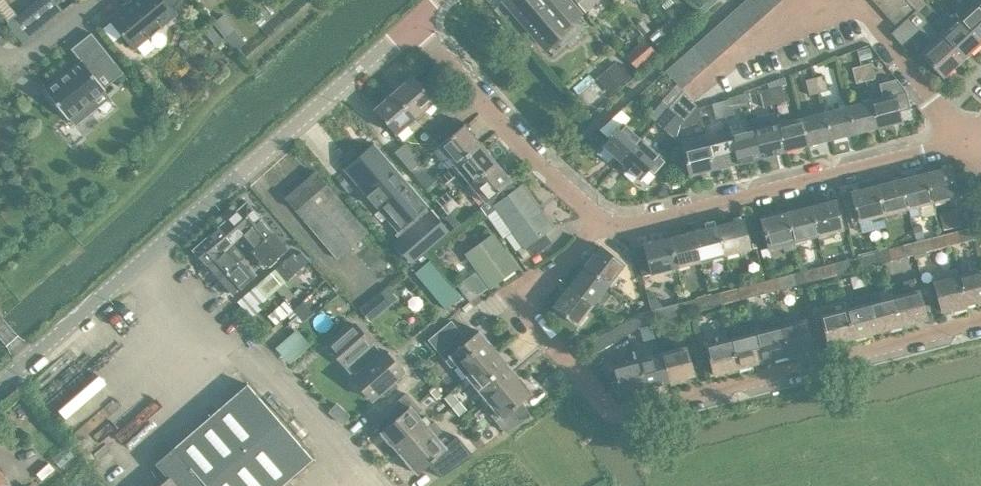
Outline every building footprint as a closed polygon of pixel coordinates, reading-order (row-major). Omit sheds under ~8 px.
[(7,23),(22,43),(63,10),(55,0),(36,0),(7,23)] [(134,49),(176,14),(171,8),(180,0),(131,0),(109,18),(134,49)] [(579,15),(566,0),(505,0),(544,45),(579,15)] [(697,9),(702,14),(717,0),(708,0),(697,9)] [(748,0),(744,0),(737,6),(753,24),(762,16),(748,0)] [(764,0),(748,0),(762,16),(771,8),(764,0)] [(771,8),(780,0),(764,0),(771,8)] [(873,1),(881,10),(892,0),(874,0),(873,1)] [(881,10),(890,19),(907,4),(903,0),(892,0),(881,10)] [(980,41),(980,7),(976,1),(958,18),(980,42),(980,41)] [(918,10),(917,10),(962,59),(980,42),(958,18),(940,34),(929,22),(939,14),(928,3),(919,11),(918,10)] [(915,12),(907,4),(890,19),(897,27),(915,12)] [(753,24),(737,6),(728,14),(744,32),(753,24)] [(962,59),(917,10),(915,12),(897,27),(890,33),(904,47),(919,33),(923,32),(932,42),(920,53),(943,77),(962,59)] [(228,12),(217,19),(236,48),(247,40),(228,12)] [(744,32),(728,14),(719,22),(735,40),(744,32)] [(678,35),(666,22),(659,27),(663,31),(652,41),(660,51),(678,35)] [(735,40),(719,22),(710,30),(726,48),(735,40)] [(726,48),(710,30),(701,38),(717,56),(726,48)] [(69,117),(75,124),(90,112),(84,105),(105,88),(96,77),(115,62),(91,33),(71,49),(81,61),(45,90),(67,118),(69,117)] [(643,38),(624,54),(638,69),(656,52),(643,38)] [(692,46),(708,64),(717,56),(701,38),(692,46)] [(683,54),(699,72),(708,64),(692,46),(683,54)] [(674,62),(690,80),(699,72),(683,54),(674,62)] [(610,94),(632,75),(621,62),(619,64),(616,60),(596,77),(610,94)] [(681,88),(690,80),(674,62),(665,70),(681,88)] [(862,67),(865,81),(875,79),(871,64),(862,67)] [(865,81),(862,67),(852,69),(856,83),(865,81)] [(421,123),(428,117),(440,106),(412,75),(393,92),(421,123)] [(784,151),(807,145),(800,118),(781,123),(777,108),(774,104),(785,101),(781,85),(786,84),(784,76),(766,83),(784,151)] [(815,78),(818,93),(827,91),(824,76),(815,78)] [(818,93),(815,78),(805,81),(809,95),(818,93)] [(879,83),(882,97),(870,100),(877,127),(901,121),(898,111),(910,108),(906,91),(897,79),(879,83)] [(767,126),(753,129),(760,157),(784,151),(766,83),(757,86),(767,126)] [(683,91),(669,106),(670,107),(676,113),(683,120),(696,105),(683,91)] [(420,124),(393,92),(373,109),(396,135),(407,125),(412,131),(420,124)] [(738,105),(746,103),(744,93),(735,96),(738,105)] [(721,101),(725,116),(734,113),(730,98),(721,101)] [(648,115),(656,122),(670,107),(669,106),(662,100),(660,102),(648,115)] [(853,133),(877,127),(870,100),(847,106),(853,133)] [(725,116),(721,101),(712,103),(715,118),(725,116)] [(830,139),(853,133),(847,106),(823,112),(830,139)] [(670,107),(656,122),(662,128),(676,113),(670,107)] [(603,145),(621,161),(640,140),(623,125),(630,118),(621,110),(599,129),(609,138),(603,145)] [(807,145),(830,139),(823,112),(800,118),(807,145)] [(447,158),(453,166),(480,144),(464,124),(460,127),(453,117),(432,134),(440,144),(439,145),(448,157),(447,158)] [(753,129),(730,135),(737,163),(760,157),(753,129)] [(713,169),(706,141),(705,133),(682,139),(684,147),(682,148),(685,159),(680,161),(683,172),(688,171),(689,175),(713,169)] [(730,135),(706,141),(713,169),(737,163),(730,135)] [(658,156),(640,140),(621,161),(639,177),(648,167),(654,173),(663,162),(657,157),(658,156)] [(394,151),(411,170),(419,162),(403,143),(394,151)] [(494,161),(480,144),(453,166),(439,177),(446,184),(459,174),(461,172),(468,182),(494,161)] [(374,145),(352,164),(345,170),(398,231),(394,234),(398,239),(394,243),(410,263),(448,232),(432,212),(431,213),(427,208),(428,206),(374,145)] [(510,179),(494,161),(468,182),(467,183),(474,192),(476,190),(483,202),(510,179)] [(924,172),(932,202),(970,192),(966,177),(953,180),(949,166),(924,172)] [(315,171),(285,196),(284,197),(337,256),(366,231),(315,171)] [(924,172),(901,178),(908,208),(910,216),(921,213),(919,205),(932,202),(924,172)] [(901,178),(876,185),(883,214),(908,208),(901,178)] [(510,179),(483,202),(479,206),(502,237),(512,230),(522,244),(516,248),(524,260),(530,255),(531,256),(545,246),(538,237),(550,227),(520,186),(517,188),(510,179)] [(883,214),(876,185),(851,191),(858,221),(883,214)] [(440,205),(451,196),(446,191),(436,199),(437,200),(440,205)] [(451,196),(440,205),(447,213),(458,205),(451,196)] [(810,206),(816,233),(841,227),(834,199),(810,206)] [(239,236),(260,217),(246,202),(238,209),(233,203),(214,219),(219,225),(219,226),(232,241),(238,235),(239,236)] [(932,202),(919,205),(921,213),(922,217),(935,214),(932,202)] [(810,206),(785,212),(792,239),(816,233),(810,206)] [(939,212),(943,229),(961,225),(956,208),(939,212)] [(792,239),(785,212),(761,218),(767,245),(782,242),(784,251),(795,248),(792,239)] [(252,250),(273,232),(260,217),(239,236),(241,238),(235,243),(246,255),(252,250)] [(717,225),(724,254),(749,248),(742,219),(717,225)] [(699,260),(724,254),(717,225),(692,231),(699,260)] [(205,265),(227,246),(232,241),(219,226),(192,249),(205,265)] [(970,226),(956,229),(960,242),(974,239),(970,226)] [(943,233),(946,246),(960,242),(956,229),(943,233)] [(675,266),(699,260),(692,231),(668,238),(675,266)] [(273,232),(252,250),(260,259),(257,262),(263,268),(265,266),(266,266),(287,248),(273,232)] [(931,236),(934,249),(946,246),(943,233),(931,236)] [(479,294),(499,280),(515,268),(492,234),(467,253),(478,269),(467,277),(479,294)] [(916,240),(920,253),(934,249),(931,236),(916,240)] [(642,275),(675,266),(668,238),(644,244),(635,247),(642,275)] [(905,257),(920,253),(916,240),(902,244),(905,257)] [(889,247),(892,260),(905,257),(902,244),(889,247)] [(219,280),(240,261),(227,246),(205,265),(219,280)] [(599,246),(585,264),(608,282),(622,263),(599,246)] [(875,251),(878,264),(892,260),(889,247),(875,251)] [(864,267),(875,264),(878,264),(875,251),(861,254),(864,267)] [(284,262),(294,274),(303,266),(293,254),(284,262)] [(848,258),(851,271),(864,267),(861,254),(848,258)] [(836,261),(840,274),(851,271),(848,258),(836,261)] [(430,259),(414,272),(445,309),(460,296),(430,259)] [(240,261),(219,280),(232,295),(256,274),(249,266),(247,268),(240,261)] [(820,265),(823,278),(840,274),(836,261),(820,265)] [(294,274),(284,262),(276,269),(291,286),(298,280),(294,274)] [(585,264),(569,285),(592,303),(608,282),(585,264)] [(875,264),(864,267),(867,278),(878,276),(875,264)] [(805,269),(809,282),(823,278),(820,265),(805,269)] [(966,304),(958,276),(957,268),(933,274),(935,282),(933,282),(941,311),(953,308),(953,310),(966,307),(965,304),(966,304)] [(291,286),(276,269),(267,276),(283,294),(291,286)] [(795,285),(809,282),(805,269),(791,272),(795,285)] [(958,276),(966,304),(976,302),(977,304),(980,303),(980,270),(958,276)] [(778,276),(781,289),(795,285),(791,272),(778,276)] [(283,294),(267,276),(255,287),(265,299),(276,290),(281,295),(283,294)] [(766,279),(769,292),(781,289),(778,276),(766,279)] [(894,296),(902,325),(926,319),(915,277),(903,280),(906,293),(894,296)] [(752,283),(755,295),(769,292),(766,279),(752,283)] [(755,295),(752,283),(738,286),(741,299),(755,295)] [(592,303),(569,285),(553,306),(576,324),(592,303)] [(724,290),(727,303),(741,299),(738,286),(724,290)] [(265,299),(255,287),(247,294),(260,309),(261,309),(258,305),(265,299)] [(711,293),(714,306),(727,303),(724,290),(711,293)] [(698,297),(701,309),(714,306),(711,293),(698,297)] [(260,309),(247,294),(238,302),(250,315),(252,317),(260,309)] [(853,338),(877,331),(869,303),(867,294),(854,297),(856,306),(845,309),(853,338)] [(877,331),(902,325),(894,296),(869,303),(877,331)] [(688,313),(701,309),(698,297),(684,300),(688,313)] [(671,304),(674,317),(688,313),(684,300),(671,304)] [(657,308),(660,320),(674,317),(671,304),(657,308)] [(657,308),(640,312),(645,324),(660,320),(657,308)] [(853,338),(845,309),(820,315),(828,344),(853,338)] [(630,318),(636,329),(645,324),(640,312),(630,318)] [(296,315),(288,322),(293,329),(302,322),(296,315)] [(763,361),(786,355),(779,327),(777,315),(753,321),(763,361)] [(636,329),(630,318),(616,326),(623,337),(636,329)] [(439,350),(460,332),(452,321),(430,339),(439,350)] [(738,367),(763,361),(753,321),(740,325),(743,337),(731,340),(738,367)] [(779,327),(786,355),(812,348),(804,321),(779,327)] [(355,375),(379,354),(370,344),(371,343),(355,324),(328,347),(345,366),(346,365),(355,375)] [(603,334),(610,345),(623,337),(616,326),(603,334)] [(299,327),(278,344),(290,360),(312,342),(299,327)] [(468,341),(460,332),(439,350),(446,358),(452,366),(456,363),(466,375),(497,351),(480,331),(468,341)] [(610,345),(603,334),(591,341),(598,352),(610,345)] [(738,367),(731,340),(706,346),(714,374),(738,367)] [(662,353),(670,384),(682,380),(682,378),(693,375),(686,347),(662,353)] [(379,354),(355,375),(352,378),(371,399),(381,390),(385,394),(395,385),(392,381),(403,372),(384,350),(379,354)] [(466,375),(483,395),(514,371),(497,351),(466,375)] [(662,353),(638,359),(646,390),(658,387),(658,384),(669,381),(670,384),(662,353)] [(646,390),(638,359),(612,366),(615,379),(610,380),(616,391),(618,390),(619,394),(644,388),(645,390),(646,390)] [(514,371),(483,395),(495,410),(490,414),(505,432),(531,416),(521,400),(531,392),(514,371)] [(312,458),(247,384),(156,463),(169,479),(161,485),(281,485),(312,458)] [(380,433),(398,453),(432,423),(425,416),(419,421),(409,409),(415,404),(406,393),(383,413),(391,423),(380,433)] [(76,446),(96,474),(139,443),(119,415),(76,446)] [(432,423),(398,453),(416,473),(427,463),(439,477),(474,455),(456,436),(449,442),(444,437),(438,442),(434,437),(442,430),(434,421),(432,423)] [(476,435),(484,445),(500,432),(492,422),(477,435),(476,435)] [(8,481),(6,483),(0,475),(0,485),(12,485),(8,481)]
